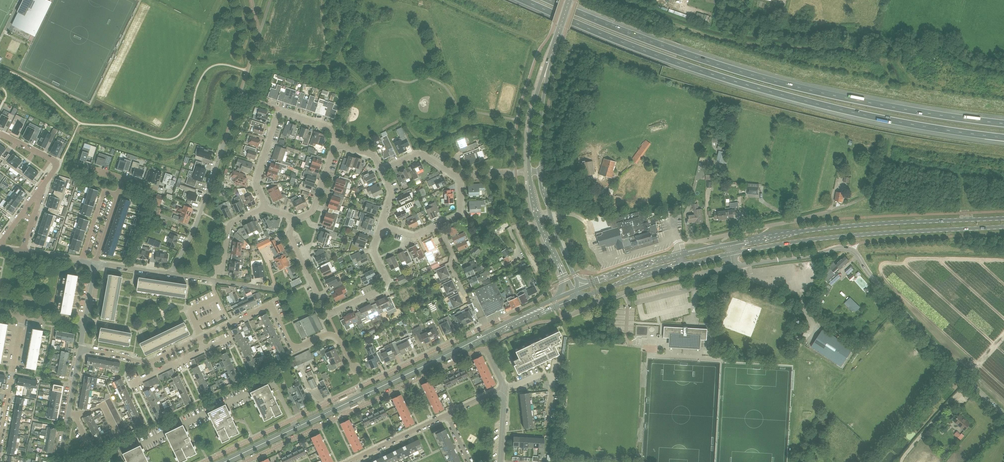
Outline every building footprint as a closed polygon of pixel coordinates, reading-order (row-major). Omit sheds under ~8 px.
[(24,3),(23,2),(23,3),(23,5),(22,5),(21,5),(22,6),(19,12),(18,13),(20,13),(14,25),(13,24),(13,25),(20,29),(24,31),(26,32),(29,33),(39,13),(39,14),(41,11),(40,11),(45,0),(25,0),(24,3)] [(280,91),(281,88),(282,86),(277,85),(276,89),(271,88),(270,90),(269,92),(268,97),(273,99),(275,95),(278,96),(280,91)] [(288,99),(291,89),(286,87),(285,89),(281,88),(280,91),(278,96),(277,100),(283,102),(284,98),(288,99)] [(299,98),(300,94),(296,92),(297,91),(291,89),(288,99),(292,101),(290,105),(296,106),(299,98)] [(309,100),(304,98),(305,94),(301,92),(300,94),(299,98),(296,106),(306,109),(309,100)] [(314,102),(315,98),(315,97),(310,95),(309,100),(306,109),(315,113),(318,103),(314,102)] [(319,98),(319,100),(318,103),(315,113),(319,114),(324,116),(327,107),(329,102),(325,101),(325,100),(319,98)] [(338,106),(334,104),(334,103),(329,101),(329,102),(327,107),(324,116),(334,119),(336,114),(336,112),(338,106)] [(253,118),(256,119),(266,123),(268,117),(266,116),(267,111),(258,108),(256,115),(255,115),(254,115),(254,116),(253,118)] [(3,128),(4,128),(8,121),(11,122),(15,116),(9,113),(8,116),(3,113),(0,119),(0,127),(3,128)] [(15,125),(12,132),(18,135),(23,125),(19,123),(22,117),(16,114),(12,124),(15,125)] [(262,135),(262,134),(264,129),(262,128),(264,124),(252,120),(250,125),(255,126),(253,132),(262,135)] [(298,128),(295,128),(296,125),(290,123),(288,130),(285,129),(283,135),(288,137),(289,134),(295,136),(294,138),(298,128)] [(28,127),(23,137),(25,138),(25,139),(29,141),(32,136),(37,138),(41,129),(36,126),(34,130),(28,127)] [(307,134),(309,130),(302,127),(299,136),(301,137),(302,139),(303,139),(302,144),(307,146),(310,137),(308,136),(307,134)] [(324,134),(322,134),(314,131),(310,144),(315,146),(315,143),(322,146),(323,143),(324,144),(325,140),(324,140),(324,138),(322,138),(324,134)] [(44,133),(38,144),(45,148),(51,137),(44,133)] [(255,135),(253,134),(249,133),(247,138),(250,139),(249,143),(258,147),(260,140),(254,138),(255,135)] [(396,155),(388,138),(387,135),(381,138),(385,146),(381,148),(382,150),(381,151),(382,152),(380,152),(384,159),(392,155),(392,156),(395,155),(396,155)] [(398,140),(399,141),(394,143),(399,154),(406,150),(405,147),(409,145),(406,139),(404,136),(403,136),(400,138),(398,139),(398,140)] [(464,137),(456,140),(460,148),(460,147),(461,149),(464,148),(465,151),(478,146),(477,142),(467,146),(464,137)] [(62,139),(60,144),(56,142),(51,152),(57,156),(61,147),(64,149),(67,142),(62,139)] [(88,156),(93,158),(97,147),(91,145),(90,149),(84,147),(80,159),(79,160),(86,162),(86,161),(88,156)] [(245,145),(244,150),(245,151),(247,155),(247,156),(249,157),(249,158),(251,158),(254,159),(256,153),(255,152),(256,149),(245,145)] [(274,152),(284,155),(285,151),(287,152),(288,150),(286,149),(276,146),(274,152)] [(196,155),(194,159),(202,161),(203,158),(209,160),(212,151),(201,147),(198,156),(196,155)] [(480,161),(477,152),(480,151),(479,148),(468,152),(469,155),(463,157),(465,161),(466,161),(468,166),(480,161)] [(724,163),(727,151),(723,150),(723,152),(719,151),(717,162),(724,163)] [(282,161),(284,155),(274,152),(272,158),(282,161)] [(99,153),(96,164),(102,166),(103,164),(104,165),(104,164),(109,166),(112,157),(99,153)] [(8,161),(5,158),(3,161),(1,163),(5,166),(6,164),(11,167),(18,157),(13,154),(8,161)] [(306,162),(320,167),(322,161),(316,159),(317,156),(311,155),(310,157),(308,156),(306,162)] [(631,160),(630,162),(631,163),(633,164),(635,166),(636,164),(637,164),(640,159),(635,155),(631,160)] [(343,162),(340,169),(347,171),(347,168),(349,169),(349,167),(352,168),(356,157),(355,157),(355,158),(349,156),(347,163),(343,162)] [(19,173),(21,170),(18,168),(23,161),(18,158),(18,157),(11,167),(19,173)] [(356,157),(352,168),(353,167),(356,168),(355,170),(356,170),(355,173),(359,174),(362,170),(363,167),(360,166),(362,159),(356,157)] [(604,158),(599,174),(612,178),(616,162),(604,158)] [(123,171),(124,170),(124,169),(125,169),(128,170),(131,161),(126,159),(125,159),(124,161),(120,160),(119,162),(118,165),(117,165),(116,169),(118,169),(123,171)] [(238,159),(236,165),(239,165),(237,170),(240,171),(241,170),(250,173),(252,167),(253,163),(247,161),(238,159)] [(133,161),(131,169),(134,170),(132,175),(133,176),(133,175),(134,176),(137,177),(142,178),(144,171),(138,169),(140,163),(133,161)] [(196,161),(193,172),(204,176),(206,169),(201,168),(202,163),(196,161)] [(582,163),(584,176),(596,173),(595,169),(596,169),(595,167),(594,161),(582,163)] [(318,173),(320,167),(306,162),(304,168),(307,169),(306,172),(311,173),(312,171),(318,173)] [(410,166),(412,170),(410,171),(414,179),(418,177),(416,172),(423,168),(420,162),(410,166)] [(294,168),(282,164),(278,163),(277,165),(271,163),(269,169),(278,172),(279,169),(281,170),(282,168),(286,169),(286,167),(293,170),(294,168)] [(25,172),(21,170),(19,173),(27,179),(34,170),(29,166),(25,172)] [(277,175),(278,172),(269,169),(267,175),(268,175),(267,177),(273,179),(273,182),(278,181),(280,176),(277,175)] [(401,178),(398,179),(402,186),(407,183),(405,180),(409,178),(405,169),(399,172),(401,178)] [(35,185),(37,182),(34,180),(39,173),(38,173),(38,172),(35,170),(34,170),(27,179),(35,185)] [(154,183),(155,180),(158,181),(160,177),(161,172),(156,170),(155,173),(151,171),(150,171),(147,181),(154,183)] [(239,185),(240,183),(241,184),(241,185),(245,186),(247,181),(246,181),(247,178),(243,177),(244,174),(233,171),(231,177),(235,178),(234,182),(235,182),(235,183),(235,184),(238,185),(239,185)] [(317,179),(316,179),(316,178),(310,176),(311,173),(304,171),(302,176),(307,178),(305,181),(314,184),(315,182),(316,182),(317,179)] [(202,182),(204,176),(193,172),(191,178),(190,178),(189,181),(187,180),(186,184),(195,187),(197,180),(202,182)] [(368,172),(362,175),(363,178),(362,179),(365,185),(367,184),(377,180),(376,180),(374,174),(369,176),(368,172)] [(162,183),(166,184),(165,189),(170,190),(171,186),(173,187),(175,181),(171,180),(173,175),(165,173),(162,183)] [(714,174),(706,173),(706,180),(714,181),(714,174)] [(56,179),(54,184),(66,188),(68,183),(69,184),(70,179),(60,176),(58,179),(56,179)] [(429,187),(433,185),(435,184),(437,188),(446,184),(443,177),(437,180),(435,177),(427,181),(429,187)] [(337,179),(335,184),(344,187),(347,188),(349,183),(350,183),(351,180),(344,178),(343,181),(337,179)] [(313,190),(314,184),(305,181),(304,185),(300,184),(298,188),(305,190),(306,188),(313,190)] [(271,196),(280,192),(278,188),(280,187),(278,183),(271,184),(271,187),(273,186),(273,187),(268,190),(271,196)] [(748,193),(758,194),(759,184),(748,183),(748,193)] [(64,193),(66,188),(54,184),(52,190),(55,191),(54,194),(65,197),(66,194),(64,193)] [(195,192),(195,189),(180,184),(179,187),(188,193),(186,198),(195,201),(197,195),(194,194),(195,193),(195,192)] [(347,188),(344,187),(335,184),(333,190),(339,192),(338,195),(339,195),(344,197),(347,188)] [(468,185),(469,188),(469,196),(479,195),(479,190),(484,190),(484,184),(468,185)] [(13,191),(23,199),(26,194),(17,186),(13,191)] [(373,186),(367,189),(369,194),(372,193),(374,197),(383,192),(380,186),(374,189),(373,186)] [(97,196),(98,191),(99,191),(89,188),(90,188),(88,193),(97,196)] [(406,202),(406,201),(412,198),(409,192),(411,191),(409,188),(404,191),(405,194),(400,196),(400,198),(397,199),(400,205),(406,202)] [(450,190),(444,191),(445,203),(453,203),(453,194),(451,194),(450,190)] [(19,203),(23,199),(13,191),(13,192),(14,192),(10,197),(19,203)] [(298,200),(302,208),(308,206),(305,199),(306,199),(307,196),(308,196),(310,193),(303,191),(301,194),(304,195),(303,197),(298,200)] [(835,201),(843,202),(844,193),(836,191),(835,201)] [(280,192),(271,196),(273,202),(279,199),(280,200),(283,201),(282,204),(285,205),(288,197),(284,196),(284,198),(283,197),(280,192)] [(86,199),(95,201),(97,196),(88,193),(86,199)] [(65,197),(54,194),(53,197),(50,196),(49,201),(61,205),(62,200),(63,201),(65,197)] [(243,194),(240,195),(245,205),(248,204),(249,207),(255,204),(251,195),(245,198),(243,194)] [(155,201),(154,205),(156,206),(158,202),(161,203),(163,197),(157,195),(155,201)] [(341,205),(344,197),(339,195),(338,198),(332,196),(330,202),(341,205)] [(236,203),(233,204),(237,213),(243,210),(240,204),(243,202),(239,196),(234,198),(236,203)] [(302,208),(298,200),(296,196),(290,199),(288,198),(286,205),(289,206),(290,204),(293,205),(294,205),(297,211),(302,208)] [(19,203),(10,197),(11,198),(8,202),(6,201),(15,208),(19,203)] [(86,199),(84,204),(93,207),(93,206),(95,201),(86,199)] [(129,207),(130,202),(121,199),(119,204),(129,207)] [(364,199),(363,203),(362,205),(366,206),(365,210),(364,210),(376,214),(376,213),(378,207),(371,205),(372,202),(364,199)] [(2,206),(12,213),(15,208),(6,201),(2,206)] [(59,211),(61,205),(49,201),(47,207),(49,208),(48,211),(59,215),(60,211),(59,211)] [(223,204),(219,206),(221,210),(222,210),(226,218),(231,215),(230,213),(228,209),(231,208),(228,201),(223,204)] [(330,202),(330,201),(328,207),(334,209),(333,212),(339,214),(341,205),(330,202)] [(475,201),(469,202),(469,205),(470,213),(481,212),(484,212),(484,207),(484,201),(475,201)] [(406,213),(408,212),(410,211),(408,209),(409,208),(412,206),(410,202),(399,208),(401,211),(396,214),(395,215),(396,217),(397,217),(399,220),(407,216),(406,213)] [(431,208),(427,210),(431,219),(437,216),(434,209),(437,208),(435,202),(429,205),(431,208)] [(725,208),(726,211),(727,219),(728,219),(728,220),(729,220),(732,220),(733,219),(733,218),(734,218),(733,214),(736,214),(735,210),(739,209),(738,202),(730,203),(730,207),(725,208)] [(701,209),(697,209),(697,203),(693,204),(694,210),(694,213),(688,214),(689,223),(695,222),(696,223),(703,222),(701,209)] [(84,204),(83,209),(92,212),(93,207),(84,204)] [(118,210),(127,213),(129,207),(119,204),(118,210)] [(154,206),(151,214),(157,216),(159,217),(162,209),(154,206)] [(181,215),(189,218),(191,212),(183,209),(177,207),(176,210),(178,210),(177,213),(181,214),(181,215)] [(90,217),(92,212),(83,209),(81,214),(90,217)] [(127,213),(118,210),(116,215),(125,218),(127,213)] [(603,232),(596,234),(597,237),(599,246),(601,245),(603,252),(607,250),(606,247),(615,244),(617,250),(623,248),(624,248),(625,252),(630,251),(638,248),(637,245),(652,240),(657,238),(656,234),(658,233),(655,222),(658,221),(657,217),(650,219),(647,220),(646,215),(645,213),(644,210),(607,221),(608,226),(611,226),(612,229),(602,231),(603,232)] [(718,212),(714,213),(715,219),(719,218),(719,220),(727,219),(726,211),(718,212)] [(336,223),(339,214),(333,212),(332,215),(326,213),(324,219),(336,223)] [(369,214),(363,212),(361,212),(359,217),(361,218),(360,221),(372,225),(373,223),(374,223),(375,220),(374,220),(374,219),(368,217),(369,214)] [(45,213),(43,218),(54,221),(56,216),(45,213)] [(412,226),(412,228),(418,225),(417,221),(420,220),(417,214),(409,218),(410,220),(407,222),(409,227),(412,226)] [(116,215),(114,221),(123,224),(125,218),(116,215)] [(189,218),(181,215),(180,217),(174,215),(173,218),(179,221),(187,224),(189,218)] [(267,216),(261,219),(266,229),(267,228),(271,230),(275,228),(278,229),(280,223),(277,223),(277,221),(274,220),(271,222),(270,221),(267,216)] [(43,218),(42,223),(52,226),(54,221),(43,218)] [(87,226),(89,221),(80,218),(78,223),(87,226)] [(333,231),(336,223),(324,219),(322,224),(328,226),(327,229),(329,230),(333,231)] [(122,229),(123,224),(114,221),(112,226),(122,229)] [(248,223),(253,232),(258,229),(259,233),(262,231),(258,221),(255,223),(254,221),(248,223)] [(372,227),(372,225),(360,221),(357,230),(360,230),(363,231),(364,228),(370,230),(371,230),(372,230),(372,228),(372,227)] [(52,227),(52,226),(42,223),(40,228),(50,231),(51,226),(52,227)] [(86,231),(85,231),(87,226),(78,223),(77,228),(76,228),(85,231),(86,231)] [(247,234),(253,232),(248,223),(243,226),(244,228),(242,229),(241,228),(238,229),(237,230),(242,235),(243,237),(244,238),(248,237),(247,234)] [(111,231),(120,234),(122,229),(112,226),(111,231)] [(449,229),(452,236),(453,238),(455,243),(457,243),(458,244),(457,245),(459,250),(468,246),(466,241),(465,239),(466,238),(464,233),(458,235),(457,233),(455,227),(449,229)] [(50,231),(40,228),(38,233),(48,236),(50,231)] [(85,231),(76,228),(75,233),(84,236),(85,231)] [(336,232),(333,231),(329,230),(328,233),(321,231),(320,233),(319,234),(319,236),(328,239),(329,236),(335,237),(336,232)] [(118,240),(120,234),(111,231),(109,237),(118,240)] [(244,240),(241,236),(236,232),(234,234),(234,235),(238,239),(239,239),(240,240),(240,243),(233,242),(232,248),(241,249),(242,246),(243,246),(244,240)] [(37,238),(47,242),(46,241),(48,236),(38,233),(37,236),(37,238)] [(73,238),(82,241),(84,236),(75,233),(73,238)] [(366,242),(365,242),(366,243),(368,236),(360,233),(358,239),(358,240),(366,242)] [(171,235),(167,245),(174,247),(175,245),(176,245),(177,240),(178,237),(171,235)] [(327,244),(328,239),(319,236),(318,238),(319,239),(318,241),(324,243),(323,248),(329,248),(330,245),(327,244)] [(109,237),(107,242),(116,245),(118,240),(109,237)] [(47,242),(37,238),(35,244),(46,247),(47,242)] [(82,241),(73,238),(71,244),(80,246),(82,241)] [(427,241),(423,243),(427,251),(429,255),(426,256),(430,264),(435,262),(434,259),(435,258),(433,254),(431,250),(436,248),(436,247),(432,238),(427,240),(427,241)] [(274,239),(271,241),(285,268),(290,265),(284,254),(286,253),(283,247),(281,243),(277,245),(274,239)] [(358,240),(358,239),(357,239),(355,245),(352,244),(350,251),(357,250),(358,247),(364,248),(365,242),(366,242),(358,240)] [(155,240),(153,246),(156,247),(159,248),(161,242),(158,241),(155,240)] [(271,241),(270,241),(274,247),(271,249),(276,258),(274,259),(276,263),(274,264),(276,268),(278,267),(280,270),(285,268),(271,241)] [(107,242),(105,248),(115,251),(116,245),(107,242)] [(69,249),(79,252),(80,246),(71,244),(70,249),(69,249)] [(139,244),(137,249),(138,250),(137,257),(140,258),(145,259),(148,259),(149,252),(142,250),(142,244),(139,244)] [(415,246),(410,248),(411,251),(409,252),(412,258),(414,257),(414,258),(417,256),(419,259),(424,257),(421,250),(418,251),(415,246)] [(480,251),(479,249),(476,246),(470,252),(473,256),(475,253),(477,255),(480,251)] [(113,256),(115,251),(105,248),(104,253),(113,256)] [(241,252),(241,249),(232,248),(231,254),(238,255),(237,258),(243,259),(244,252),(241,252)] [(509,254),(505,248),(501,252),(505,257),(509,254)] [(317,251),(315,252),(316,255),(317,255),(318,256),(315,258),(318,264),(327,260),(326,257),(327,256),(326,253),(325,253),(323,249),(317,249),(317,251)] [(403,251),(397,254),(401,262),(405,261),(406,265),(412,262),(409,255),(406,257),(403,251)] [(359,252),(351,256),(354,262),(357,261),(359,265),(368,261),(365,254),(361,255),(359,252)] [(157,253),(156,260),(159,261),(163,262),(164,262),(166,262),(168,255),(157,253)] [(393,256),(387,259),(391,269),(398,266),(393,256)] [(832,286),(835,282),(839,279),(835,274),(840,269),(849,261),(845,256),(836,264),(833,261),(827,273),(829,275),(825,279),(827,281),(832,286)] [(244,259),(243,259),(237,258),(237,262),(230,261),(230,266),(239,268),(240,265),(243,265),(244,259)] [(466,273),(478,267),(476,263),(475,264),(474,260),(469,262),(471,265),(464,268),(466,273)] [(330,261),(325,264),(326,267),(321,269),(321,270),(323,275),(324,275),(326,274),(326,275),(327,275),(332,273),(333,272),(331,268),(332,267),(330,261)] [(255,278),(264,276),(262,264),(254,266),(255,278)] [(846,272),(848,275),(854,270),(852,268),(853,267),(852,265),(846,271),(846,272)] [(239,271),(239,268),(230,266),(229,272),(232,273),(231,277),(241,278),(242,271),(239,271)] [(444,278),(450,276),(445,266),(436,271),(439,278),(437,279),(439,284),(446,281),(444,278)] [(474,272),(477,270),(478,272),(482,271),(480,267),(478,267),(466,273),(468,277),(475,274),(474,272)] [(366,277),(362,279),(365,285),(374,281),(372,277),(376,276),(373,270),(364,274),(366,277)] [(483,278),(486,276),(485,274),(476,278),(475,275),(468,279),(470,283),(483,278)] [(110,275),(103,318),(113,320),(121,277),(110,275)] [(407,281),(404,275),(401,276),(403,279),(398,281),(400,284),(407,281)] [(335,276),(326,280),(328,286),(335,283),(336,287),(342,284),(339,278),(336,280),(335,276)] [(478,283),(484,280),(487,279),(486,276),(483,278),(470,283),(472,288),(479,285),(478,283)] [(290,283),(292,287),(302,282),(300,278),(290,283)] [(187,286),(138,279),(137,289),(186,296),(187,286)] [(446,292),(443,293),(446,298),(452,295),(451,292),(456,290),(452,280),(443,285),(446,292)] [(529,296),(536,293),(536,292),(537,292),(537,291),(537,290),(533,282),(535,286),(526,290),(526,289),(518,292),(519,293),(517,294),(519,300),(520,299),(522,304),(525,303),(527,302),(527,301),(528,301),(527,299),(530,298),(529,296)] [(490,283),(484,286),(474,291),(485,316),(502,308),(505,302),(499,290),(495,292),(490,283)] [(516,307),(507,288),(506,285),(503,287),(507,294),(509,298),(507,299),(508,302),(506,303),(507,306),(505,307),(507,311),(512,308),(512,309),(515,308),(514,307),(516,307)] [(339,292),(332,295),(335,301),(344,296),(343,293),(346,292),(344,286),(338,289),(339,292)] [(520,305),(521,304),(517,297),(515,298),(512,293),(513,293),(510,287),(507,288),(516,307),(518,306),(520,305)] [(229,293),(228,293),(229,296),(231,298),(233,301),(229,303),(232,309),(235,315),(241,312),(233,295),(232,295),(231,292),(229,293)] [(244,299),(242,300),(243,302),(246,309),(252,307),(249,301),(247,296),(244,292),(242,293),(244,299)] [(235,293),(233,295),(241,312),(246,309),(243,302),(242,300),(239,301),(235,293)] [(252,294),(247,296),(249,301),(252,307),(257,304),(255,300),(258,299),(255,294),(252,295),(252,294)] [(451,309),(463,304),(459,294),(449,299),(452,306),(450,307),(451,309)] [(390,310),(390,309),(392,308),(392,309),(395,308),(392,301),(389,302),(386,296),(381,299),(385,308),(387,311),(390,310)] [(858,305),(850,298),(844,304),(847,307),(849,305),(854,310),(853,311),(856,313),(860,309),(857,306),(858,305)] [(385,308),(381,299),(376,302),(379,308),(376,309),(379,315),(384,312),(382,309),(385,308)] [(466,312),(462,314),(467,323),(473,320),(471,316),(470,315),(475,313),(476,313),(473,307),(472,303),(469,305),(469,304),(468,305),(469,307),(465,310),(466,312)] [(379,315),(376,309),(373,310),(370,304),(365,307),(368,314),(370,318),(379,315)] [(370,318),(368,314),(365,307),(359,309),(362,315),(360,317),(362,322),(370,318)] [(457,313),(452,316),(455,322),(458,321),(460,326),(467,323),(462,314),(461,311),(457,313)] [(362,323),(362,322),(360,317),(357,318),(354,312),(351,313),(350,313),(348,314),(353,323),(356,321),(358,325),(362,323)] [(259,324),(269,319),(266,313),(260,316),(262,319),(258,321),(259,324)] [(301,339),(323,329),(316,313),(294,323),(294,324),(294,323),(302,339),(301,339)] [(349,325),(353,323),(348,314),(346,314),(346,316),(343,317),(346,323),(343,325),(346,330),(351,328),(349,325)] [(443,319),(438,321),(440,325),(445,334),(447,333),(448,333),(450,332),(451,331),(450,328),(448,324),(451,323),(448,316),(443,319)] [(265,327),(272,324),(269,319),(259,324),(258,324),(259,327),(264,324),(265,327)] [(432,320),(427,323),(428,326),(430,330),(427,332),(431,341),(437,338),(434,332),(437,330),(434,323),(432,320)] [(6,337),(9,324),(8,324),(0,323),(0,336),(6,337)] [(185,323),(140,345),(145,354),(189,333),(185,323)] [(264,334),(274,330),(272,324),(265,327),(262,328),(264,332),(263,332),(264,334)] [(420,326),(414,329),(416,332),(416,333),(419,339),(422,337),(424,341),(425,343),(431,341),(427,332),(423,334),(421,329),(420,326)] [(235,335),(243,331),(244,331),(243,328),(240,330),(238,327),(232,330),(235,335)] [(684,328),(664,327),(664,338),(670,338),(670,346),(671,346),(670,350),(672,350),(673,346),(697,348),(697,351),(699,351),(699,348),(700,348),(700,340),(707,340),(708,329),(688,328),(688,327),(684,327),(684,328)] [(802,327),(797,334),(801,337),(806,330),(802,327)] [(33,329),(31,342),(41,344),(43,331),(34,329),(33,329)] [(130,345),(132,335),(101,329),(99,339),(130,345)] [(811,346),(811,347),(841,366),(853,349),(823,329),(827,332),(816,349),(811,346)] [(271,338),(277,335),(274,330),(264,334),(261,336),(258,337),(259,339),(262,338),(269,335),(271,338)] [(237,340),(245,337),(243,334),(244,333),(243,331),(235,335),(237,340)] [(516,364),(515,365),(513,365),(517,374),(536,365),(539,364),(544,361),(559,354),(556,348),(555,346),(559,344),(558,342),(559,341),(560,341),(558,336),(556,332),(553,333),(515,351),(517,357),(518,358),(519,360),(515,362),(516,364)] [(68,348),(70,341),(73,342),(74,334),(68,333),(67,340),(65,351),(71,352),(72,349),(68,348)] [(270,345),(279,340),(277,335),(271,338),(267,339),(270,345)] [(246,340),(245,337),(237,340),(240,346),(248,342),(250,341),(249,338),(246,340)] [(402,344),(407,352),(412,350),(409,344),(412,342),(409,337),(406,338),(407,340),(405,341),(405,342),(402,344)] [(276,349),(282,346),(279,340),(270,345),(271,347),(274,346),(276,349)] [(407,352),(402,344),(397,346),(395,341),(392,343),(395,350),(398,349),(401,355),(407,352)] [(31,342),(28,355),(39,357),(41,344),(31,342)] [(242,351),(251,347),(248,342),(240,346),(242,351)] [(392,351),(395,350),(392,343),(389,344),(389,345),(384,347),(390,360),(392,359),(392,360),(395,359),(395,358),(392,351)] [(278,354),(284,351),(282,346),(276,349),(277,352),(272,354),(273,357),(278,354)] [(380,361),(373,346),(366,349),(371,359),(368,361),(366,362),(365,363),(367,367),(368,368),(371,367),(372,369),(378,366),(376,362),(380,361)] [(245,357),(254,353),(251,347),(242,351),(245,357)] [(385,362),(390,360),(384,347),(379,350),(380,351),(377,352),(379,358),(382,356),(385,362)] [(327,360),(329,359),(338,355),(335,349),(329,351),(328,348),(320,351),(323,357),(325,356),(327,360)] [(293,366),(297,364),(313,357),(309,350),(289,359),(291,363),(293,366)] [(284,351),(278,354),(281,360),(287,357),(284,351)] [(223,361),(229,358),(226,352),(220,355),(223,361)] [(253,359),(252,356),(255,355),(254,353),(245,357),(247,362),(253,359)] [(28,355),(26,368),(27,368),(36,370),(39,357),(28,355)] [(331,363),(327,365),(329,371),(337,367),(335,364),(341,361),(338,355),(329,359),(331,363)] [(60,359),(60,363),(67,364),(68,359),(55,356),(54,358),(60,359)] [(482,356),(473,360),(480,374),(489,370),(482,356)] [(224,367),(231,363),(229,358),(223,361),(221,361),(224,367)] [(250,367),(259,363),(256,358),(253,359),(247,362),(250,367)] [(113,369),(112,372),(115,373),(115,370),(119,370),(120,363),(114,362),(113,369)] [(228,371),(234,368),(231,363),(224,367),(225,369),(226,368),(228,371)] [(259,363),(250,367),(253,373),(259,370),(257,367),(261,365),(260,363),(259,363)] [(195,374),(201,371),(203,370),(201,365),(192,369),(195,374)] [(55,371),(58,371),(57,375),(65,376),(66,370),(58,369),(56,368),(49,367),(49,369),(55,370),(55,371)] [(227,379),(236,374),(234,368),(228,371),(225,373),(226,376),(227,379)] [(460,373),(463,379),(469,376),(466,370),(460,373)] [(489,370),(480,374),(487,388),(496,384),(489,370)] [(197,380),(203,377),(201,371),(195,374),(197,380)] [(457,382),(463,379),(460,373),(454,375),(457,382)] [(229,384),(233,382),(239,379),(236,374),(227,379),(228,380),(229,384)] [(309,377),(306,378),(308,381),(312,389),(317,386),(314,379),(316,378),(315,374),(309,377)] [(171,385),(173,385),(181,381),(178,375),(172,378),(174,381),(170,383),(171,385)] [(200,385),(206,382),(204,379),(208,377),(207,375),(203,377),(197,380),(200,385)] [(452,385),(457,382),(454,375),(448,378),(452,385)] [(99,379),(92,377),(85,376),(84,383),(100,385),(105,386),(105,384),(98,383),(99,379)] [(24,386),(25,379),(19,378),(17,385),(20,385),(19,391),(16,390),(16,394),(22,396),(24,386)] [(117,387),(124,384),(121,378),(114,382),(117,387)] [(446,387),(452,385),(448,378),(443,381),(446,387)] [(31,380),(30,387),(30,390),(31,390),(36,391),(38,381),(31,380)] [(319,390),(323,397),(324,397),(326,397),(326,396),(330,394),(326,386),(323,380),(320,382),(323,388),(319,390)] [(430,380),(421,385),(428,399),(437,395),(430,380)] [(174,391),(183,386),(181,381),(173,385),(174,388),(173,389),(174,391)] [(202,390),(208,387),(206,382),(200,385),(202,390)] [(202,390),(205,396),(215,391),(214,388),(217,386),(219,389),(222,388),(220,384),(219,382),(216,384),(208,387),(202,390)] [(120,393),(127,390),(124,384),(117,387),(120,393)] [(272,393),(271,390),(269,386),(268,384),(250,392),(251,395),(252,396),(253,399),(256,404),(258,403),(259,406),(257,406),(260,413),(260,414),(262,413),(263,416),(262,416),(264,421),(272,417),(271,416),(274,415),(274,416),(275,417),(282,413),(280,408),(278,409),(277,406),(278,405),(275,400),(273,397),(274,396),(272,393)] [(180,394),(186,391),(183,386),(174,391),(170,392),(167,394),(168,396),(171,394),(172,395),(179,391),(180,394)] [(303,407),(304,407),(305,406),(306,405),(304,402),(307,400),(306,397),(301,386),(296,389),(298,394),(299,395),(293,398),(295,402),(296,402),(298,406),(298,407),(299,408),(299,409),(303,407)] [(144,392),(143,392),(144,394),(145,395),(145,394),(147,397),(155,393),(156,392),(154,387),(144,391),(144,392)] [(122,399),(129,396),(127,390),(120,393),(122,399)] [(179,401),(189,397),(186,391),(180,394),(182,397),(178,399),(179,401)] [(155,393),(147,397),(149,402),(159,397),(158,395),(156,396),(155,393)] [(401,394),(392,399),(399,413),(408,409),(401,394)] [(437,395),(428,399),(435,413),(444,409),(437,395)] [(125,405),(132,402),(129,396),(122,399),(125,405)] [(159,397),(149,402),(152,408),(158,405),(157,402),(160,400),(163,399),(163,398),(162,396),(159,397)] [(190,399),(189,397),(179,401),(182,407),(192,402),(191,399),(190,399)] [(128,411),(135,407),(132,402),(125,405),(128,411)] [(154,413),(164,408),(162,403),(158,405),(152,408),(151,408),(152,411),(153,411),(154,413)] [(208,413),(209,415),(209,416),(211,419),(211,420),(213,424),(215,423),(216,426),(214,427),(219,436),(220,436),(221,438),(220,439),(222,442),(230,439),(229,438),(229,437),(231,436),(232,436),(239,433),(237,429),(237,428),(236,429),(235,426),(236,426),(235,424),(233,420),(232,420),(231,417),(230,414),(228,411),(227,407),(225,404),(208,413)] [(131,416),(138,413),(135,407),(128,411),(126,412),(129,418),(131,416)] [(164,408),(154,413),(157,418),(163,416),(162,413),(165,411),(164,408)] [(378,411),(382,418),(387,415),(384,409),(378,411)] [(408,409),(399,413),(406,427),(415,423),(408,409)] [(376,421),(382,418),(378,411),(373,414),(376,421)] [(87,423),(94,420),(102,416),(101,413),(93,416),(91,414),(84,417),(83,418),(84,420),(86,420),(87,423)] [(134,422),(141,419),(138,413),(131,416),(134,422)] [(363,419),(362,416),(361,414),(359,414),(360,417),(359,417),(360,420),(361,420),(365,426),(370,423),(367,417),(363,419)] [(370,423),(376,421),(373,414),(367,417),(370,423)] [(964,430),(970,424),(959,415),(954,421),(964,430)] [(136,428),(143,425),(141,419),(134,422),(136,428)] [(349,419),(340,424),(347,438),(356,434),(349,419)] [(97,426),(96,424),(94,420),(87,423),(90,429),(97,426)] [(166,436),(167,437),(168,440),(171,445),(173,444),(174,446),(172,447),(174,451),(174,452),(176,457),(178,456),(179,459),(178,459),(179,461),(181,461),(187,459),(186,457),(189,456),(189,457),(197,453),(196,451),(195,449),(194,449),(193,449),(192,447),(193,446),(192,443),(190,441),(188,438),(189,437),(187,434),(186,431),(184,427),(183,425),(165,433),(166,436)] [(93,435),(100,431),(97,426),(90,429),(93,435)] [(446,461),(461,461),(445,429),(441,431),(440,429),(432,433),(446,461)] [(109,434),(112,433),(111,430),(101,435),(100,431),(93,435),(95,441),(105,436),(109,434)] [(54,440),(55,435),(42,432),(35,431),(35,434),(45,436),(45,439),(47,439),(54,440)] [(320,433),(311,438),(318,452),(327,448),(320,433)] [(356,434),(347,438),(354,452),(363,448),(356,434)] [(105,443),(104,440),(106,439),(105,436),(95,441),(98,447),(105,443)] [(419,439),(413,442),(418,451),(423,448),(419,439)] [(19,442),(17,442),(9,440),(8,447),(15,448),(18,448),(18,447),(19,442)] [(408,444),(413,453),(418,451),(413,442),(408,444)] [(53,446),(38,444),(37,446),(39,446),(43,447),(42,451),(52,452),(53,452),(54,449),(53,449),(53,446)] [(404,446),(408,455),(413,453),(408,444),(404,446)] [(144,452),(143,452),(142,449),(142,448),(140,445),(123,454),(124,456),(126,460),(127,461),(148,461),(147,459),(146,457),(144,453),(144,452)] [(399,449),(403,458),(408,455),(404,446),(399,449)] [(297,450),(301,457),(306,454),(303,447),(297,450)] [(318,452),(323,461),(333,461),(327,448),(318,452)] [(394,451),(398,460),(403,458),(399,449),(394,451)] [(295,460),(301,457),(297,450),(292,453),(295,460)] [(393,461),(394,461),(398,460),(394,451),(389,453),(393,461)] [(295,460),(292,453),(286,456),(289,461),(290,461),(295,460)] [(387,461),(393,461),(389,453),(384,456),(387,461)]
